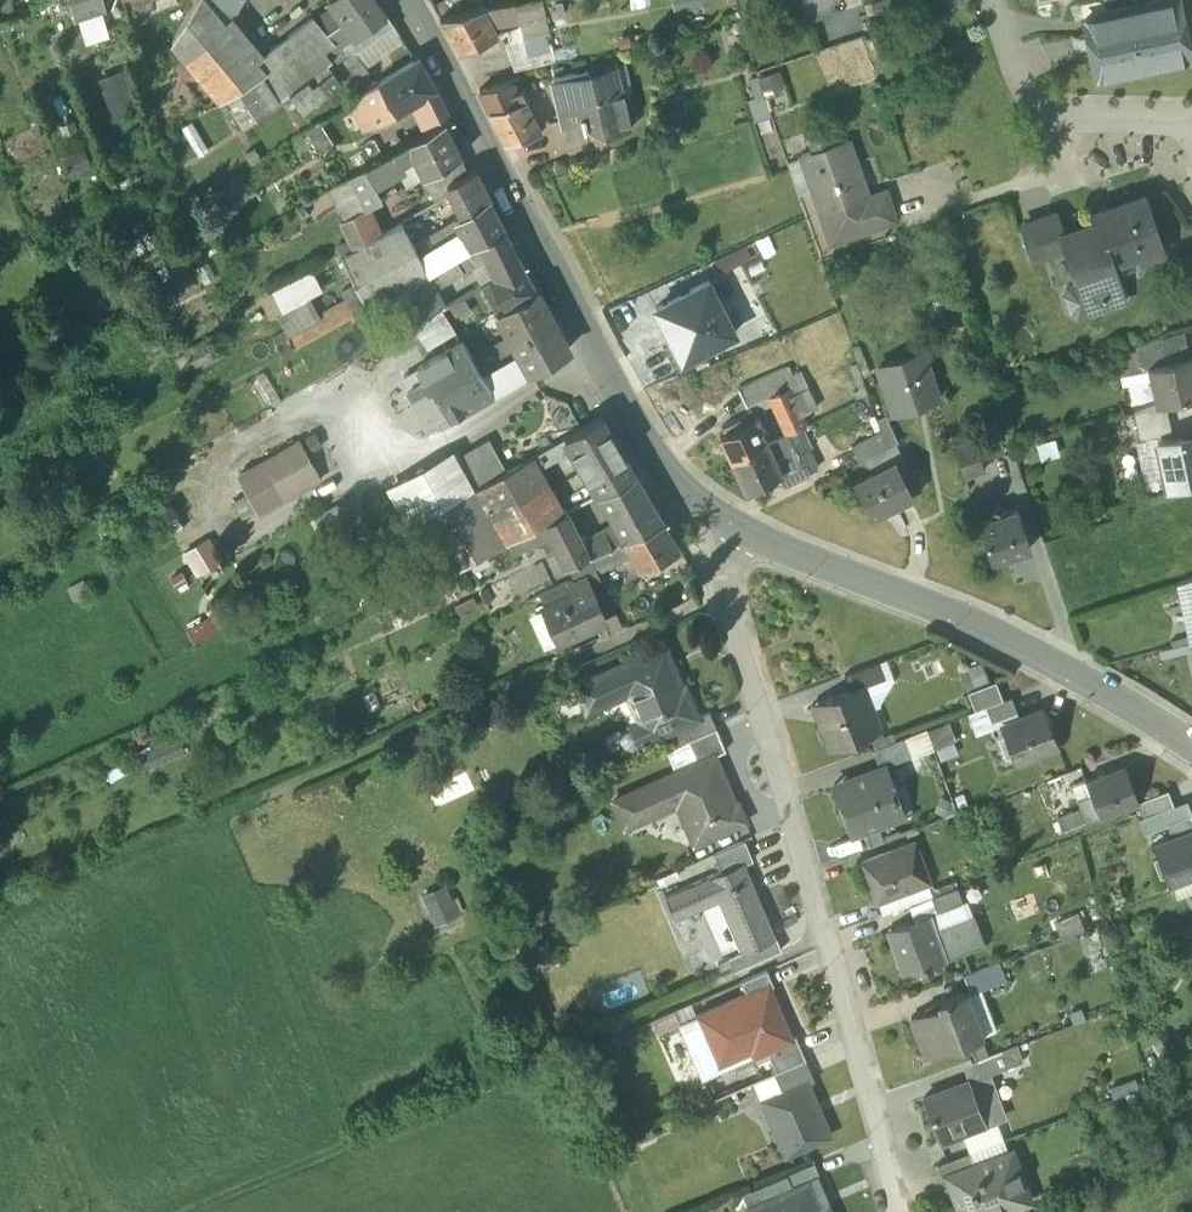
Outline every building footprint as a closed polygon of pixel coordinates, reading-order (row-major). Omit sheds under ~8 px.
[(77,19),(104,11),(101,0),(72,0),(77,19)] [(130,27),(146,23),(144,15),(154,12),(152,1),(155,0),(124,0),(130,27)] [(174,46),(185,64),(220,106),(229,100),(243,91),(243,90),(262,78),(265,75),(256,62),(225,24),(207,0),(201,0),(174,46)] [(249,0),(207,0),(225,24),(249,0)] [(375,0),(331,0),(330,1),(335,9),(345,23),(352,33),(357,39),(388,18),(375,0)] [(433,8),(439,20),(459,16),(452,0),(450,0),(433,8)] [(483,11),(489,9),(486,0),(467,0),(471,13),(483,11)] [(673,9),(707,3),(707,0),(672,0),(673,9)] [(802,12),(840,1),(840,0),(798,0),(802,12)] [(1178,0),(1131,10),(1143,67),(1190,58),(1178,0)] [(517,4),(522,27),(543,22),(539,1),(517,4)] [(489,9),(483,11),(493,32),(506,30),(522,27),(517,4),(489,9)] [(345,23),(335,9),(316,22),(328,35),(345,23)] [(1131,10),(1085,20),(1097,77),(1143,67),(1131,10)] [(459,16),(439,20),(459,55),(496,39),(493,32),(483,11),(471,13),(459,16)] [(316,22),(313,18),(256,62),(265,75),(262,78),(279,102),(328,65),(332,63),(324,53),(336,45),(328,35),(316,22)] [(522,27),(506,30),(509,45),(499,48),(508,76),(552,65),(543,22),(522,27)] [(336,45),(324,53),(332,63),(344,54),(342,51),(357,40),(357,39),(352,33),(336,45)] [(836,88),(868,77),(855,37),(823,48),(836,88)] [(341,84),(353,101),(378,87),(358,56),(344,54),(332,63),(328,65),(333,71),(341,84)] [(353,101),(351,102),(365,129),(390,118),(421,102),(434,131),(443,126),(451,122),(436,91),(420,62),(378,87),(353,101)] [(587,71),(553,79),(565,120),(567,126),(569,125),(569,123),(584,119),(585,126),(586,126),(589,125),(588,122),(602,119),(604,129),(602,130),(604,134),(606,134),(605,132),(631,125),(632,128),(634,127),(633,121),(628,123),(620,92),(625,90),(618,64),(616,64),(617,69),(588,75),(587,71)] [(777,64),(757,71),(765,97),(778,93),(776,87),(783,85),(777,64)] [(120,70),(101,77),(115,116),(135,109),(120,70)] [(333,71),(294,100),(302,111),(341,84),(333,71)] [(243,91),(229,100),(245,124),(279,102),(262,78),(243,90),(243,91)] [(521,104),(512,83),(480,94),(489,115),(507,148),(540,138),(527,103),(521,104)] [(584,119),(569,123),(569,125),(567,126),(565,120),(551,123),(558,155),(560,154),(560,152),(588,146),(589,148),(591,148),(586,126),(585,126),(584,119)] [(192,120),(181,126),(199,154),(209,147),(192,120)] [(319,122),(306,130),(320,151),(333,143),(319,122)] [(434,131),(391,155),(398,167),(404,178),(416,170),(422,181),(461,160),(443,126),(434,131)] [(811,150),(797,154),(828,245),(898,220),(887,186),(869,191),(850,137),(830,143),(830,136),(819,127),(810,130),(807,143),(811,150)] [(254,145),(244,151),(251,162),(261,157),(254,145)] [(391,155),(356,175),(373,206),(385,230),(400,222),(407,218),(385,175),(398,167),(391,155)] [(434,203),(450,194),(445,187),(455,182),(469,175),(461,160),(422,181),(434,203)] [(469,175),(455,182),(459,189),(450,194),(454,202),(482,186),(475,172),(469,175)] [(344,220),(373,206),(356,175),(330,190),(344,220)] [(459,189),(455,182),(445,187),(450,194),(459,189)] [(489,199),(482,186),(454,202),(463,219),(466,216),(489,199)] [(1063,234),(1061,234),(1065,247),(1077,281),(1068,284),(1064,291),(1070,310),(1078,314),(1101,306),(1104,298),(1103,295),(1105,294),(1104,290),(1120,285),(1114,266),(1115,266),(1113,259),(1140,250),(1142,257),(1162,250),(1144,197),(1113,207),(1107,204),(1099,207),(1095,213),(1098,222),(1063,234)] [(489,199),(466,216),(463,219),(456,225),(461,234),(471,250),(504,229),(489,199)] [(1051,213),(1026,222),(1023,228),(1033,258),(1065,247),(1061,234),(1063,234),(1057,216),(1051,213)] [(385,230),(339,256),(356,284),(369,305),(373,311),(390,301),(394,298),(414,284),(431,274),(420,256),(400,222),(385,230)] [(471,250),(467,253),(448,264),(456,277),(510,242),(504,229),(471,250)] [(461,234),(420,256),(431,274),(448,264),(467,253),(471,250),(461,234)] [(521,263),(486,284),(500,310),(535,290),(521,263)] [(318,311),(326,307),(316,290),(309,294),(302,282),(276,295),(282,308),(276,312),(284,327),(287,333),(321,315),(318,311)] [(294,346),(369,305),(356,284),(342,291),(345,297),(326,307),(318,311),(321,315),(287,333),(284,327),(272,333),(282,351),(293,345),(294,346)] [(412,324),(430,313),(414,284),(394,298),(410,326),(412,324)] [(658,310),(682,359),(735,334),(711,284),(658,310)] [(481,375),(472,359),(461,342),(405,374),(403,381),(430,429),(466,409),(463,403),(475,396),(478,402),(569,352),(538,292),(498,314),(511,341),(518,354),(481,375)] [(430,313),(412,324),(427,349),(456,332),(441,307),(430,313)] [(1183,327),(1160,335),(1165,357),(1188,353),(1183,327)] [(191,364),(193,367),(221,353),(211,331),(182,346),(184,351),(191,364)] [(1139,367),(1146,365),(1145,361),(1165,357),(1160,335),(1134,343),(1139,367)] [(472,359),(481,375),(518,354),(511,341),(502,346),(500,343),(472,359)] [(191,364),(184,351),(177,355),(183,368),(191,364)] [(922,351),(879,365),(895,412),(897,412),(895,405),(929,394),(931,400),(938,398),(922,351)] [(1145,361),(1146,365),(1155,403),(1160,401),(1163,400),(1191,394),(1191,352),(1188,353),(1165,357),(1145,361)] [(787,363),(780,366),(789,386),(805,379),(800,369),(792,373),(787,363)] [(789,386),(780,366),(767,372),(776,392),(789,386)] [(767,372),(738,386),(747,405),(769,395),(776,392),(767,372)] [(808,385),(805,379),(789,386),(792,392),(808,385)] [(816,405),(808,385),(792,392),(802,413),(816,405)] [(776,392),(769,395),(786,435),(789,434),(803,427),(807,425),(802,413),(792,392),(789,386),(776,392)] [(1155,403),(1131,411),(1137,437),(1169,429),(1163,400),(1155,403)] [(751,412),(722,425),(725,432),(720,434),(733,460),(768,444),(756,417),(754,418),(751,412)] [(878,431),(883,450),(885,449),(899,442),(884,414),(874,419),(878,431)] [(596,496),(636,475),(602,417),(562,439),(595,496),(596,496)] [(811,446),(803,427),(789,434),(797,452),(810,447),(811,446)] [(863,460),(883,450),(878,431),(850,444),(859,462),(863,460)] [(1156,439),(1165,482),(1191,476),(1191,431),(1156,439)] [(786,435),(768,444),(777,465),(799,456),(797,452),(789,434),(786,435)] [(301,438),(266,458),(287,496),(323,476),(301,438)] [(974,438),(954,445),(964,475),(984,468),(974,438)] [(457,459),(474,489),(505,471),(490,441),(457,459)] [(768,444),(733,460),(747,488),(778,473),(781,472),(777,465),(768,444)] [(818,466),(810,447),(797,452),(799,456),(806,472),(818,466)] [(863,460),(869,473),(892,462),(885,449),(883,450),(863,460)] [(454,452),(394,486),(415,523),(474,489),(457,459),(454,452)] [(505,471),(474,489),(504,542),(518,535),(540,524),(566,511),(534,455),(505,471)] [(799,456),(777,465),(781,472),(778,473),(784,485),(807,475),(806,472),(799,456)] [(287,496),(266,458),(238,474),(259,512),(287,496)] [(869,473),(857,480),(873,511),(910,492),(903,475),(895,460),(892,462),(869,473)] [(912,470),(903,475),(910,492),(912,494),(921,489),(912,470)] [(596,496),(623,540),(663,521),(636,475),(596,496)] [(474,489),(415,523),(444,573),(504,542),(474,489)] [(156,505),(172,533),(189,524),(172,496),(156,505)] [(343,497),(313,513),(325,534),(354,518),(343,497)] [(1016,508),(979,521),(992,559),(1030,547),(1016,508)] [(568,510),(566,511),(540,524),(555,553),(563,568),(591,555),(568,510)] [(623,540),(594,553),(600,564),(630,550),(640,568),(680,549),(663,521),(623,540)] [(555,553),(540,524),(518,535),(527,551),(535,548),(534,545),(541,542),(548,556),(555,553)] [(209,533),(181,549),(196,572),(223,556),(209,533)] [(590,556),(568,567),(573,578),(584,574),(590,588),(602,583),(590,556)] [(573,578),(567,581),(572,591),(566,594),(563,599),(544,608),(545,610),(547,609),(553,622),(552,625),(557,637),(562,639),(603,621),(588,589),(590,588),(584,574),(573,578)] [(1178,582),(1190,641),(1191,640),(1191,577),(1178,582)] [(186,623),(191,635),(217,625),(213,613),(186,623)] [(698,716),(685,685),(678,684),(670,667),(674,665),(665,644),(574,683),(550,694),(563,721),(631,691),(642,719),(628,725),(624,728),(622,733),(623,738),(626,742),(631,745),(637,744),(641,742),(642,744),(646,742),(646,740),(669,730),(699,718),(698,716)] [(886,659),(879,662),(884,677),(892,674),(886,659)] [(879,662),(845,674),(850,688),(863,682),(864,685),(884,677),(879,662)] [(958,670),(966,689),(987,681),(979,662),(958,670)] [(864,685),(873,709),(880,706),(894,680),(892,674),(884,677),(864,685)] [(987,706),(1002,700),(995,681),(968,691),(975,710),(987,706)] [(850,688),(812,702),(830,748),(880,729),(873,709),(864,685),(863,682),(850,688)] [(1002,700),(987,706),(992,720),(1018,711),(1012,696),(1002,700)] [(1057,745),(1042,709),(1001,724),(1015,760),(1057,745)] [(699,718),(669,730),(675,745),(688,740),(716,727),(710,711),(698,716),(699,718)] [(949,721),(928,729),(935,748),(955,740),(949,721)] [(716,727),(688,740),(698,764),(719,755),(727,752),(716,727)] [(926,729),(905,737),(912,757),(933,750),(926,729)] [(140,748),(147,765),(185,749),(177,731),(140,748)] [(905,737),(873,749),(880,767),(883,766),(884,768),(912,757),(905,737)] [(698,764),(617,800),(629,827),(687,802),(704,841),(749,822),(719,755),(698,764)] [(1124,765),(1085,780),(1090,793),(1078,798),(1081,806),(1086,820),(1099,816),(1099,817),(1139,802),(1124,765)] [(880,767),(834,785),(852,834),(902,816),(884,768),(883,766),(880,767)] [(1073,785),(1078,798),(1090,793),(1085,780),(1073,785)] [(1170,790),(1139,802),(1144,815),(1175,804),(1170,790)] [(1140,817),(1146,833),(1168,824),(1173,837),(1191,831),(1191,810),(1188,799),(1175,804),(1144,815),(1140,817)] [(1086,820),(1081,806),(1056,816),(1061,830),(1086,820)] [(1173,837),(1155,844),(1170,882),(1191,874),(1191,831),(1173,837)] [(775,938),(743,863),(753,858),(744,839),(714,852),(723,872),(667,897),(678,920),(719,904),(741,952),(775,938)] [(913,843),(863,863),(877,903),(929,883),(913,843)] [(451,899),(445,885),(427,893),(438,920),(462,910),(456,897),(451,899)] [(957,886),(931,896),(936,911),(937,913),(963,903),(957,886)] [(908,904),(913,919),(927,914),(936,911),(931,896),(908,904)] [(933,930),(972,916),(967,902),(963,903),(937,913),(936,911),(927,914),(933,930)] [(972,916),(933,930),(927,914),(913,919),(891,927),(901,953),(897,954),(904,971),(922,964),(923,967),(984,944),(974,915),(972,916)] [(1074,916),(1051,924),(1057,939),(1079,930),(1074,916)] [(989,964),(965,974),(972,993),(981,989),(996,983),(989,964)] [(767,970),(741,981),(747,994),(766,985),(767,988),(774,985),(767,970)] [(767,988),(766,985),(747,994),(679,1023),(703,1077),(754,1055),(755,1055),(767,1050),(792,1039),(791,1037),(781,1014),(776,1016),(772,1008),(775,1007),(767,988)] [(972,993),(967,995),(983,1035),(996,1029),(981,989),(972,993)] [(966,992),(941,1002),(942,1005),(913,1017),(917,1029),(922,1027),(934,1057),(984,1038),(983,1035),(967,995),(966,992)] [(674,1010),(651,1020),(657,1032),(679,1023),(674,1010)] [(792,1039),(767,1050),(777,1071),(806,1058),(795,1035),(791,1037),(792,1039)] [(1002,1048),(976,1058),(983,1074),(983,1075),(990,1073),(1007,1066),(1002,1048)] [(806,1059),(777,1072),(785,1092),(809,1083),(810,1085),(816,1083),(806,1059)] [(946,1082),(970,1075),(966,1063),(943,1069),(946,1082)] [(983,1074),(968,1080),(982,1118),(985,1126),(1006,1118),(990,1073),(983,1075),(983,1074)] [(968,1080),(924,1098),(941,1143),(964,1134),(961,1127),(982,1118),(968,1080)] [(785,1092),(763,1102),(785,1156),(831,1137),(810,1085),(809,1083),(785,1092)] [(1013,1135),(1006,1118),(985,1126),(982,1118),(961,1127),(964,1134),(970,1151),(971,1151),(1013,1135)] [(970,1151),(938,1163),(948,1190),(954,1189),(953,1186),(980,1175),(976,1165),(971,1151),(970,1151)] [(953,1186),(954,1189),(963,1211),(1001,1211),(1007,1210),(1003,1199),(1027,1190),(1013,1152),(976,1165),(980,1175),(953,1186)] [(741,1193),(749,1211),(820,1181),(812,1163),(741,1193)] [(820,1181),(749,1211),(833,1211),(820,1181)]
